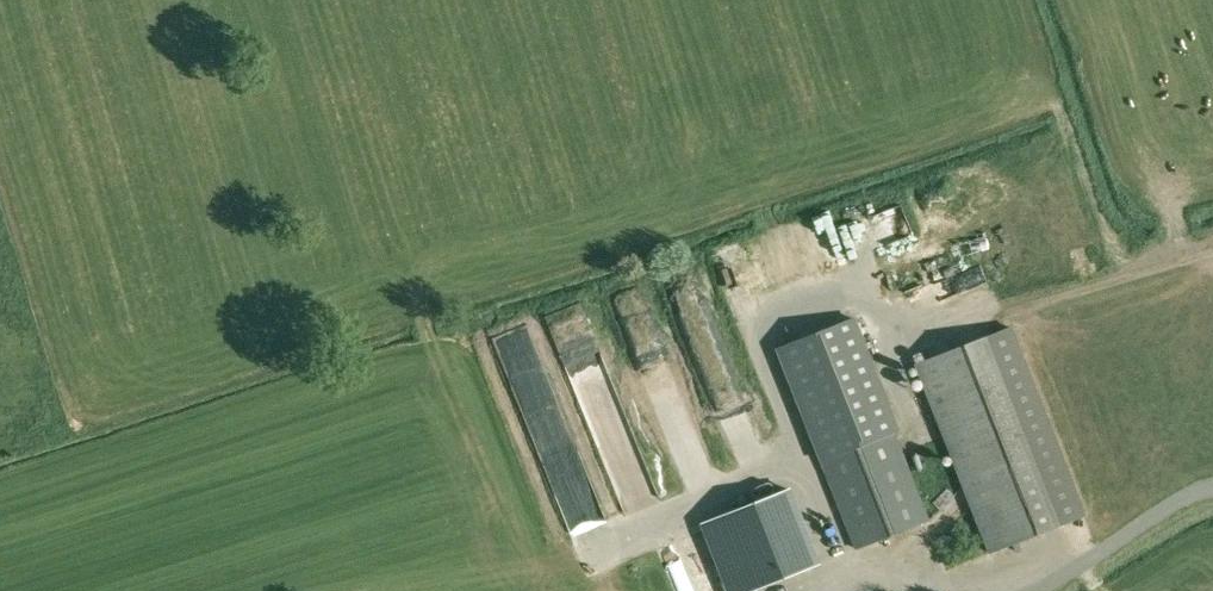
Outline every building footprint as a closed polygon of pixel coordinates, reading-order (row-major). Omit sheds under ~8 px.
[(917,295),(922,305),(946,292),(941,283),(917,295)] [(854,317),(777,348),(857,549),(930,520),(895,432),(899,430),(854,317)] [(916,365),(991,553),(1085,516),(1010,327),(916,365)] [(521,385),(539,431),(572,418),(554,373),(521,385)] [(633,514),(664,504),(640,431),(609,441),(633,514)] [(729,590),(751,590),(818,564),(789,490),(702,524),(729,590)]
